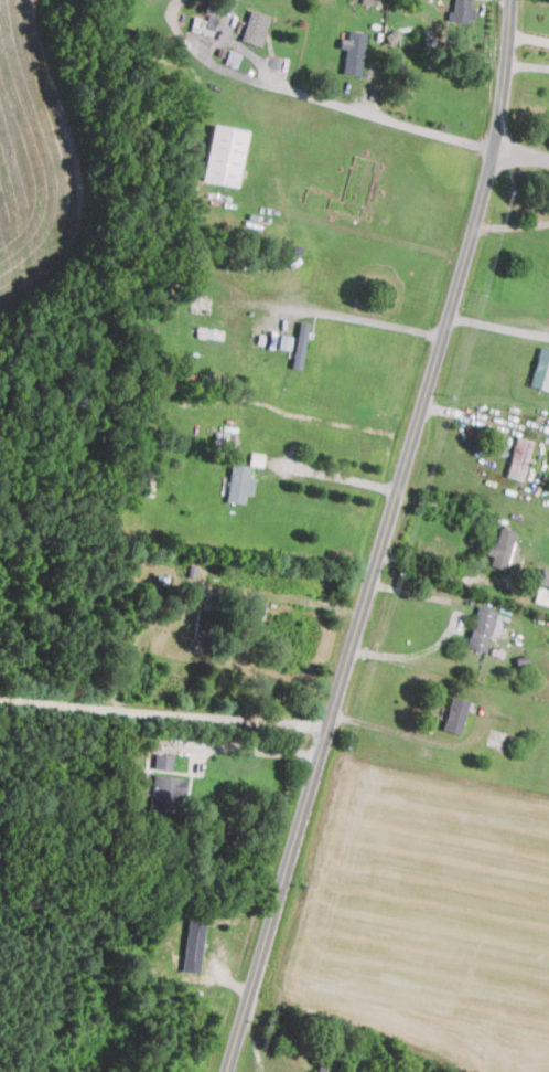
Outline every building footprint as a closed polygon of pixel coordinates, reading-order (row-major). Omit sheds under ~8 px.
[(470,6),(470,0),(453,0),(452,19),(473,20),(474,7),(470,6)] [(239,40),(259,46),(270,15),(250,9),(239,40)] [(193,17),(191,29),(212,33),(216,15),(209,13),(207,19),(193,17)] [(340,38),(340,47),(345,47),(343,73),(360,74),(365,32),(348,30),(347,39),(340,38)] [(247,130),(212,124),(201,179),(236,185),(247,130)] [(291,367),(300,368),(309,322),(299,321),(291,367)] [(540,346),(529,384),(548,390),(548,386),(548,348),(540,346)] [(524,479),(530,439),(514,436),(507,476),(524,479)] [(245,493),(252,493),(254,477),(248,476),(249,465),(229,464),(227,501),(245,502),(245,493)] [(488,562),(512,569),(518,544),(512,543),(515,530),(498,526),(494,542),(488,541),(485,553),(491,554),(488,562)] [(548,585),(548,568),(541,566),(538,584),(548,585)] [(496,609),(477,605),(465,647),(485,651),(489,633),(496,634),(500,620),(494,619),(496,609)] [(459,733),(469,700),(451,696),(441,729),(459,733)] [(173,754),(154,752),(152,768),(171,771),(173,754)] [(142,793),(150,794),(149,806),(182,810),(185,777),(144,773),(142,793)] [(205,919),(189,916),(181,970),(197,973),(205,919)] [(327,1071),(329,1066),(317,1063),(315,1071),(331,1071),(327,1071)]
